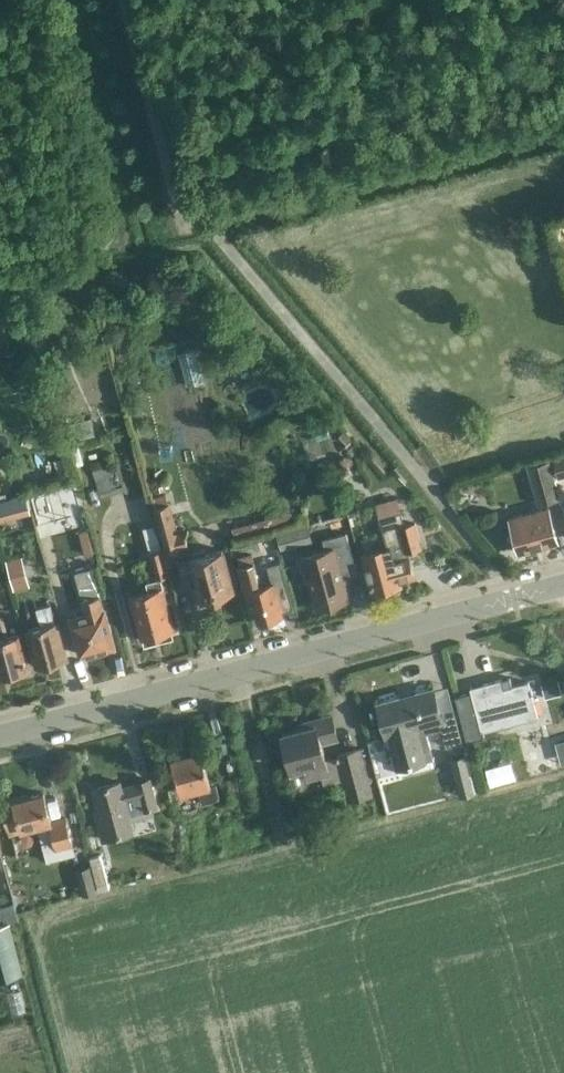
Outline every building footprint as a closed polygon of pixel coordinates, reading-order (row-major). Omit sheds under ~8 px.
[(224,338),(216,348),(218,352),(224,357),(229,356),(236,347),(235,341),(229,336),(224,338)] [(140,376),(124,379),(127,388),(142,384),(140,376)] [(22,391),(10,394),(12,401),(24,399),(22,391)] [(91,418),(70,423),(74,439),(95,434),(91,418)] [(345,428),(339,433),(347,442),(353,437),(345,428)] [(552,457),(557,474),(563,473),(563,454),(552,457)] [(548,458),(528,463),(539,502),(559,496),(548,458)] [(112,474),(95,479),(99,494),(116,490),(112,474)] [(58,491),(58,506),(77,506),(77,491),(58,491)] [(154,497),(156,505),(169,502),(166,493),(154,497)] [(10,511),(7,498),(0,500),(0,513),(10,511)] [(404,524),(397,500),(390,502),(390,499),(376,503),(388,545),(362,552),(372,590),(401,582),(399,577),(413,573),(407,549),(421,545),(417,528),(411,522),(404,524)] [(188,532),(188,529),(177,532),(169,502),(155,505),(166,550),(188,544),(185,533),(188,532)] [(548,505),(510,515),(519,550),(557,540),(548,505)] [(155,511),(142,514),(147,538),(160,535),(155,511)] [(304,578),(308,577),(315,605),(348,596),(341,570),(356,567),(346,530),(322,537),(325,547),(297,554),(304,578)] [(290,532),(276,535),(280,549),(293,545),(290,532)] [(150,552),(157,578),(170,574),(163,548),(150,552)] [(231,591),(219,549),(203,554),(202,550),(189,553),(190,557),(178,561),(181,573),(193,570),(201,599),(231,591)] [(18,560),(7,562),(14,586),(24,583),(18,560)] [(272,581),(260,584),(253,560),(240,564),(246,587),(247,587),(252,607),(255,606),(260,622),(282,616),(281,611),(294,608),(281,560),(267,564),(272,581)] [(87,612),(72,617),(82,654),(114,645),(104,608),(103,608),(99,594),(104,592),(96,563),(74,569),(82,597),(87,612)] [(52,574),(57,594),(71,590),(66,571),(52,574)] [(163,584),(130,593),(142,637),(144,637),(150,641),(157,640),(159,633),(175,629),(163,584)] [(40,623),(26,627),(37,666),(66,658),(56,620),(54,621),(49,603),(36,606),(40,623)] [(28,668),(19,632),(5,636),(0,618),(0,675),(28,668)] [(471,691),(455,695),(468,741),(484,736),(482,731),(538,716),(531,693),(533,693),(531,687),(530,687),(528,681),(511,686),(510,683),(502,685),(500,679),(470,687),(471,691)] [(559,679),(541,684),(545,696),(562,692),(559,679)] [(386,735),(390,734),(399,768),(433,758),(426,730),(440,726),(446,747),(462,743),(454,714),(440,718),(433,689),(377,704),(386,735)] [(325,783),(343,778),(349,798),(372,792),(360,748),(337,754),(338,756),(326,759),(322,742),(337,738),(331,715),(308,722),(310,726),(283,734),(293,769),(307,765),(310,774),(322,770),(325,783)] [(505,748),(523,746),(522,732),(504,734),(505,748)] [(200,788),(203,801),(221,796),(217,783),(211,784),(202,750),(171,758),(180,793),(200,788)] [(466,756),(451,760),(457,779),(471,774),(466,756)] [(233,777),(220,780),(226,802),(239,798),(233,777)] [(102,816),(97,818),(103,838),(133,830),(125,802),(141,797),(144,810),(157,806),(149,779),(137,782),(137,783),(122,788),(120,781),(95,788),(102,816)] [(10,831),(36,824),(47,861),(73,853),(63,817),(51,821),(43,793),(27,797),(26,794),(2,800),(10,831)] [(100,853),(89,856),(99,890),(110,887),(100,853)] [(83,894),(97,890),(89,865),(76,869),(83,894)] [(0,908),(0,914),(2,922),(9,921),(18,918),(14,904),(0,908)] [(0,923),(0,978),(22,972),(9,921),(2,922),(0,923)]
